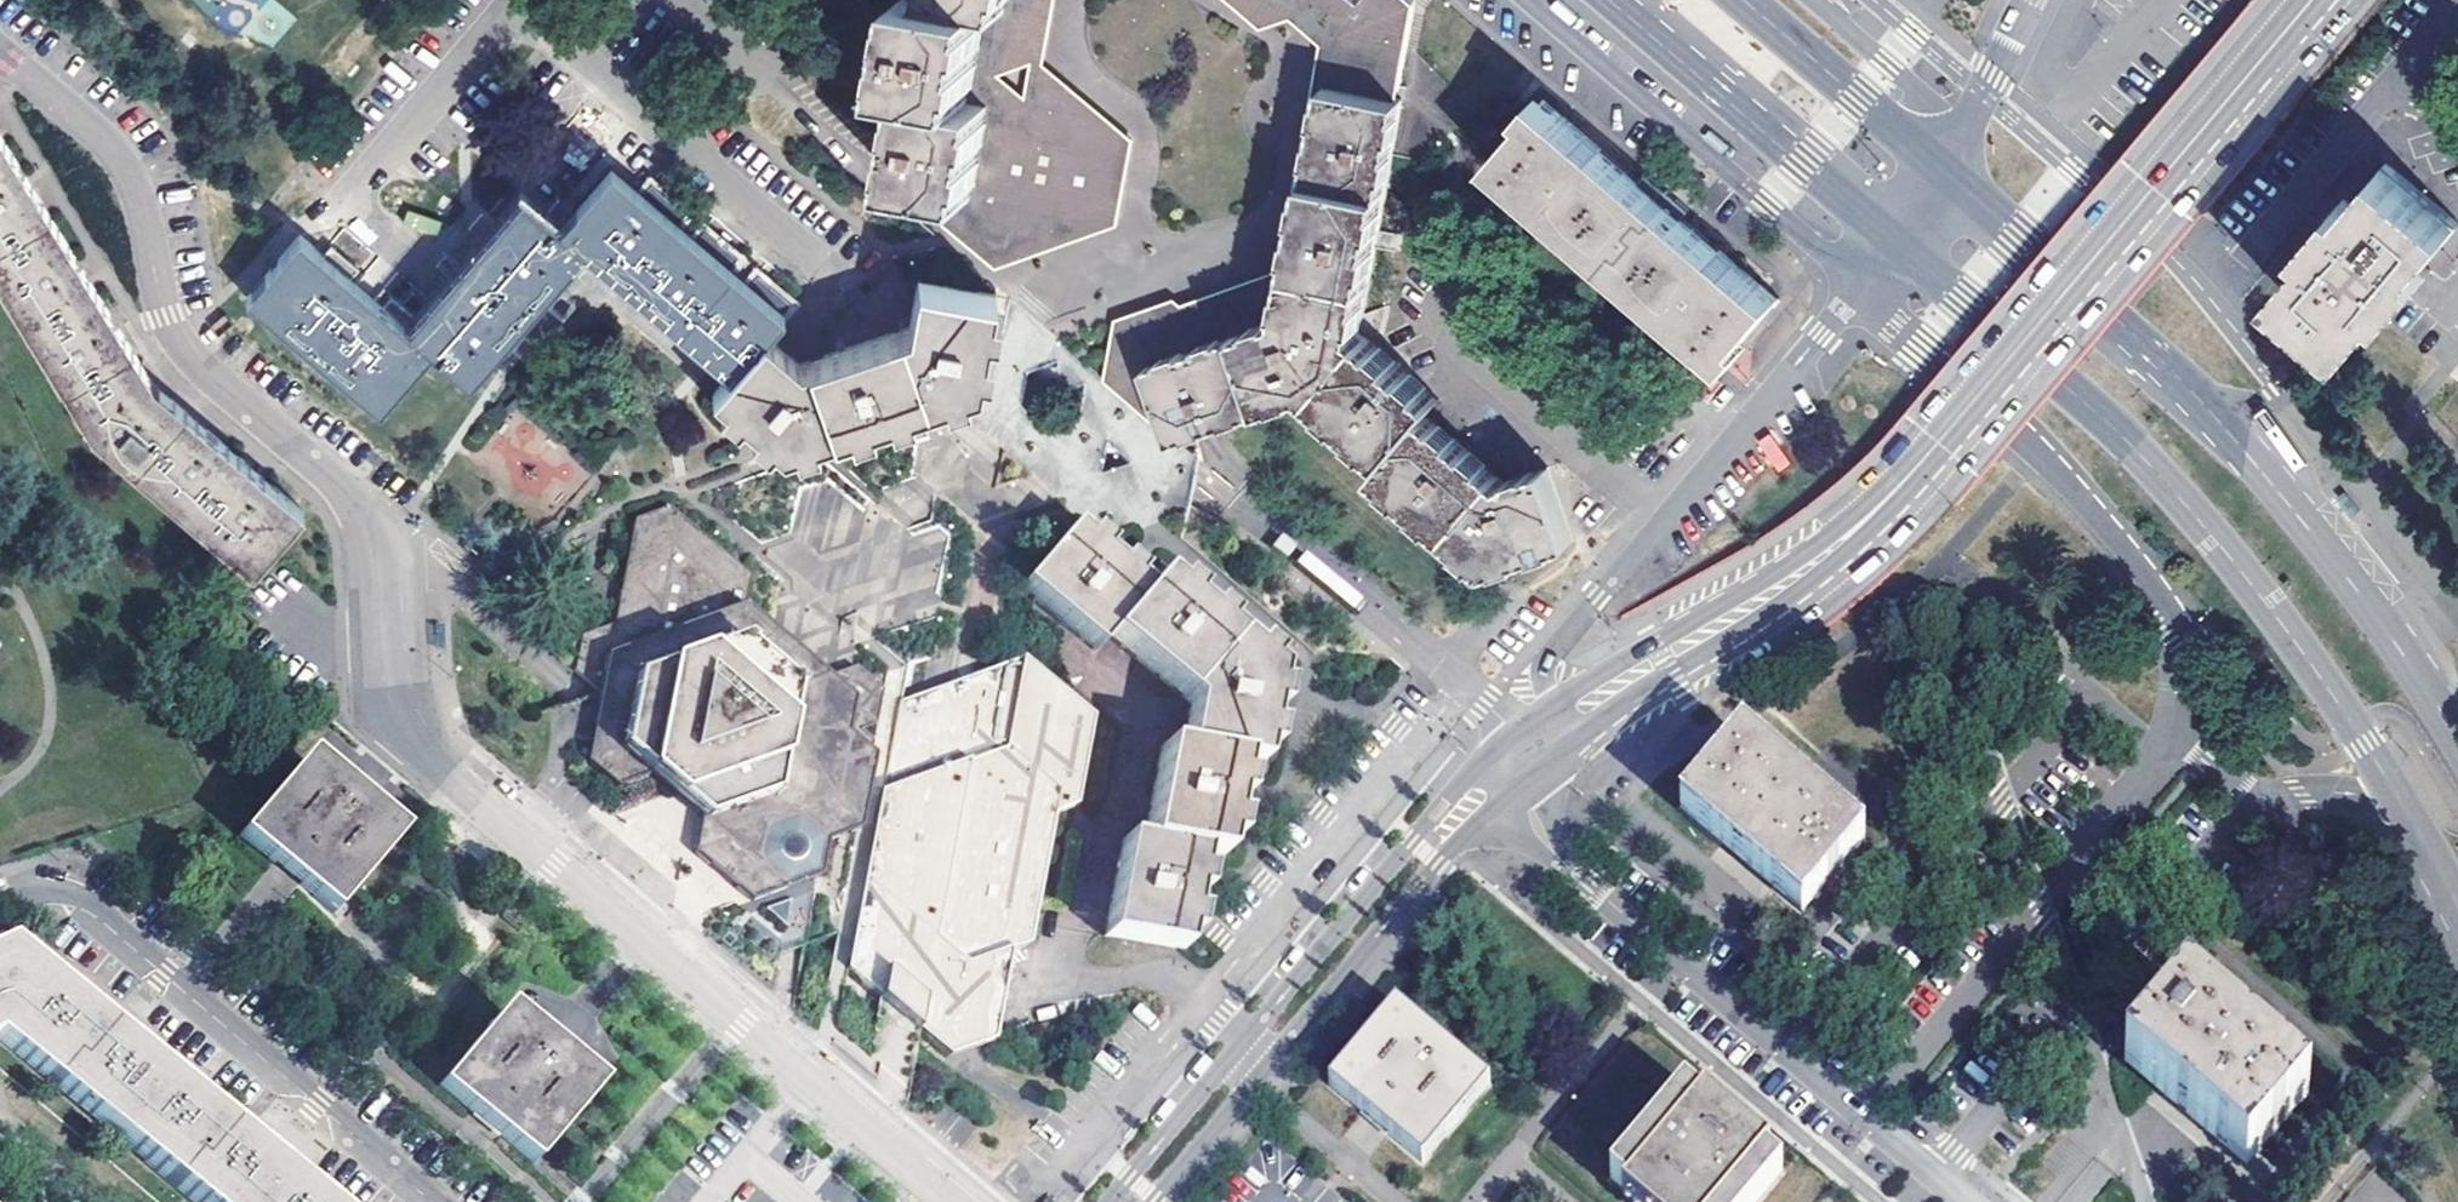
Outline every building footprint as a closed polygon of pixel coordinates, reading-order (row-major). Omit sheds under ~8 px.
[(995,103),(970,99),(972,88),(983,27),(986,7),(1009,11),(1011,0),(912,0),(896,86),(916,89),(899,184),(907,186),(933,190),(930,213),(981,254),(998,237),(1005,242),(1091,209),(1102,205),(1114,145),(1066,106),(989,136),(992,117),(995,103)] [(981,254),(997,268),(1118,224),(1135,139),(1045,64),(1057,0),(1011,0),(1009,11),(986,7),(983,27),(972,88),(970,99),(995,103),(992,117),(989,136),(1066,106),(1114,145),(1102,205),(1091,209),(1005,242),(998,237),(981,254)] [(1265,26),(1294,16),(1325,44),(1283,271),(1183,305),(1176,299),(1115,320),(1104,377),(1153,421),(1169,415),(1166,407),(1163,400),(1157,402),(1124,372),(1129,349),(1134,328),(1175,312),(1189,325),(1204,338),(1207,348),(1216,345),(1225,342),(1224,337),(1245,330),(1282,317),(1292,313),(1297,296),(1302,279),(1309,255),(1314,256),(1315,244),(1319,217),(1317,216),(1320,199),(1323,182),(1326,166),(1328,166),(1330,156),(1336,125),(1333,124),(1336,104),(1339,87),(1342,87),(1343,81),(1345,73),(1342,73),(1350,25),(1353,5),(1356,2),(1354,0),(1233,0),(1265,26)] [(1356,2),(1353,5),(1350,25),(1342,73),(1345,73),(1343,81),(1342,87),(1339,87),(1336,104),(1333,124),(1336,125),(1330,156),(1328,166),(1326,166),(1323,182),(1320,199),(1317,216),(1319,217),(1315,244),(1314,256),(1309,255),(1302,279),(1297,296),(1292,313),(1282,317),(1245,330),(1224,337),(1225,342),(1216,345),(1207,348),(1204,338),(1189,325),(1175,312),(1134,328),(1129,349),(1124,372),(1157,402),(1163,400),(1166,407),(1169,415),(1175,436),(1209,425),(1270,404),(1310,391),(1389,458),(1377,473),(1490,568),(1575,540),(1550,465),(1530,472),(1507,479),(1485,461),(1429,413),(1442,399),(1425,384),(1362,331),(1361,328),(1386,193),(1402,98),(1398,97),(1399,91),(1415,1),(1414,0),(1354,0),(1356,2)] [(1775,299),(1544,101),(1492,162),(1722,359),(1737,342),(1775,299)] [(96,438),(255,571),(306,511),(267,479),(215,435),(155,384),(116,321),(76,256),(27,177),(0,133),(0,282),(96,438)] [(2283,285),(2355,346),(2410,281),(2457,225),(2457,213),(2390,157),(2337,221),(2283,285)] [(560,225),(582,246),(603,264),(658,312),(708,355),(729,374),(764,334),(782,313),(611,167),(560,225)] [(408,328),(433,350),(467,379),(504,336),(582,246),(560,225),(524,195),(497,227),(445,286),(425,309),(408,328)] [(433,350),(408,328),(365,292),(301,237),(277,265),(249,297),(380,410),(433,350)] [(977,386),(996,293),(921,280),(912,324),(814,358),(799,363),(764,334),(729,374),(712,394),(781,454),(840,433),(977,386)] [(1742,346),(1737,342),(1722,359),(1726,362),(1742,346)] [(565,470),(573,484),(581,479),(548,420),(497,448),(522,494),(565,470)] [(1757,444),(1776,469),(1787,461),(1769,435),(1757,444)] [(597,688),(537,708),(584,765),(614,791),(649,780),(671,798),(677,804),(699,822),(690,856),(741,900),(797,949),(833,935),(852,830),(858,791),(865,751),(876,691),(852,670),(824,680),(797,656),(742,608),(746,575),(669,509),(641,519),(628,596),(625,611),(621,632),(588,643),(581,675),(597,688)] [(1072,530),(1021,588),(1093,653),(1105,640),(1185,711),(1177,759),(1157,757),(1141,849),(1119,847),(1104,941),(1182,955),(1189,915),(1198,860),(1220,863),(1228,821),(1237,768),(1257,771),(1271,689),(1272,679),(1210,623),(1158,577),(1145,592),(1089,544),(1072,530)] [(919,1035),(949,1060),(993,1044),(1008,954),(1027,947),(1050,820),(1075,807),(1089,724),(1018,661),(896,703),(879,791),(845,972),(882,1004),(900,1019),(919,1035)] [(1862,838),(1742,737),(1681,809),(1748,866),(1802,912),(1862,838)] [(406,839),(312,759),(247,837),(280,866),(338,917),(406,839)] [(194,1201),(317,1201),(284,1174),(235,1132),(150,1060),(116,1030),(11,941),(0,946),(0,1036),(194,1201)] [(2308,1093),(2189,988),(2126,1062),(2193,1119),(2246,1164),(2308,1093)] [(603,1090),(510,1011),(444,1090),(494,1133),(536,1169),(603,1090)] [(1486,1089),(1394,1011),(1327,1090),(1370,1126),(1419,1168),(1486,1089)] [(1691,1088),(1610,1184),(1632,1201),(1759,1201),(1787,1170),(1725,1117),(1691,1088)]
